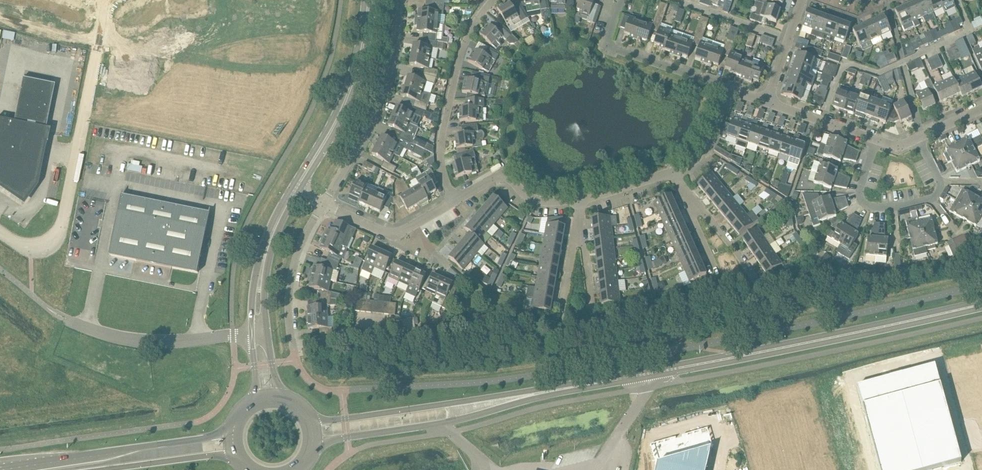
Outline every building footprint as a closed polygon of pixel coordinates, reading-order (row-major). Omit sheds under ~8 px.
[(527,12),(541,10),(541,11),(549,9),(547,0),(525,0),(527,12)] [(552,10),(559,10),(559,6),(565,6),(565,11),(574,11),(574,0),(552,0),(552,10)] [(601,7),(594,5),(595,1),(591,0),(580,0),(579,4),(575,16),(588,20),(587,22),(595,24),(601,7)] [(732,2),(727,0),(723,9),(725,12),(728,13),(732,2)] [(933,13),(927,0),(921,0),(916,2),(923,18),(933,13)] [(943,8),(940,0),(927,0),(933,13),(943,8)] [(954,4),(952,0),(940,0),(943,8),(945,13),(956,8),(954,4)] [(773,7),(762,3),(756,2),(755,6),(757,10),(755,15),(752,14),(750,20),(762,24),(764,18),(776,23),(781,10),(773,7)] [(913,22),(923,18),(916,2),(906,7),(913,22)] [(505,4),(497,9),(502,17),(509,28),(514,25),(515,26),(529,18),(524,12),(519,3),(513,7),(511,4),(506,7),(505,4)] [(664,18),(665,15),(668,6),(660,3),(656,16),(664,18)] [(444,16),(445,5),(426,5),(426,11),(419,10),(419,16),(416,16),(416,21),(438,23),(439,15),(444,16)] [(902,27),(913,22),(906,7),(895,12),(902,27)] [(681,24),(682,21),(685,11),(679,9),(676,19),(675,22),(681,24)] [(813,31),(819,14),(808,11),(803,27),(813,30),(813,31)] [(822,39),(830,18),(819,14),(813,31),(813,30),(811,36),(822,39)] [(636,19),(633,18),(624,15),(619,28),(626,30),(624,34),(631,36),(630,38),(635,40),(641,23),(635,21),(636,19)] [(661,27),(662,24),(664,18),(656,16),(653,25),(648,23),(647,25),(641,23),(635,40),(641,42),(642,39),(648,42),(652,28),(659,31),(660,27),(661,27)] [(705,32),(706,29),(709,20),(702,17),(697,30),(705,32)] [(892,32),(887,22),(884,17),(874,22),(881,37),(892,32)] [(981,19),(981,17),(974,20),(975,22),(972,23),(975,29),(981,26),(981,19)] [(835,38),(840,22),(830,18),(822,39),(832,43),(834,38),(835,38)] [(959,25),(963,23),(961,18),(950,23),(954,32),(960,29),(959,25)] [(438,23),(416,21),(415,27),(418,27),(417,33),(423,33),(423,40),(441,43),(444,43),(448,44),(449,39),(443,38),(445,24),(438,23)] [(486,29),(480,35),(497,51),(502,45),(499,42),(503,38),(507,41),(512,35),(498,21),(492,27),(491,26),(487,30),(486,29)] [(840,22),(835,38),(845,42),(851,26),(840,22)] [(871,42),(881,37),(874,22),(864,26),(871,42)] [(954,32),(950,23),(944,25),(946,29),(942,31),(944,37),(954,32)] [(673,28),(662,24),(661,27),(660,27),(659,31),(654,44),(660,46),(660,48),(665,50),(672,30),(673,28)] [(870,42),(871,42),(864,26),(853,31),(863,52),(873,47),(870,42)] [(735,43),(736,39),(739,30),(731,27),(727,40),(735,43)] [(942,31),(938,33),(936,29),(930,32),(934,41),(944,37),(942,31)] [(681,40),(683,34),(672,30),(665,50),(671,52),(670,55),(676,57),(681,40)] [(702,41),(703,38),(705,32),(697,30),(695,38),(683,34),(681,40),(676,57),(681,58),(682,56),(688,58),(693,43),(700,45),(701,41),(702,41)] [(0,38),(0,43),(10,45),(13,33),(2,31),(0,38)] [(752,48),(753,45),(756,36),(750,34),(746,46),(752,48)] [(772,48),(775,40),(762,35),(760,43),(772,48)] [(924,46),(922,41),(920,37),(910,41),(914,50),(924,46)] [(714,42),(703,38),(702,41),(701,41),(700,45),(695,58),(702,60),(701,63),(706,64),(712,48),(714,42)] [(444,43),(441,43),(430,41),(423,40),(423,41),(422,46),(414,44),(412,55),(431,59),(433,48),(443,50),(444,43)] [(732,52),(735,43),(727,40),(724,49),(719,47),(718,50),(712,48),(706,64),(712,66),(713,64),(719,66),(723,53),(730,55),(731,52),(732,52)] [(848,60),(851,50),(852,47),(846,45),(842,57),(841,57),(848,60)] [(963,58),(962,56),(958,47),(952,49),(957,60),(963,58)] [(473,55),(468,62),(489,73),(495,61),(496,62),(500,54),(489,48),(485,55),(477,51),(475,56),(473,55)] [(910,48),(903,51),(905,58),(913,55),(910,48)] [(980,67),(981,66),(981,49),(980,50),(979,48),(973,51),(976,56),(975,56),(980,67)] [(895,61),(890,49),(872,56),(878,69),(895,61)] [(952,63),(957,60),(952,49),(947,52),(952,63)] [(737,53),(732,52),(731,52),(730,55),(725,68),(732,70),(731,73),(736,75),(742,58),(736,56),(737,53)] [(811,70),(815,59),(796,52),(795,56),(797,57),(795,64),(811,70)] [(841,57),(842,57),(829,53),(827,59),(839,63),(841,57)] [(429,69),(431,59),(412,55),(410,65),(425,68),(424,75),(437,78),(439,71),(429,69)] [(943,67),(942,65),(938,56),(933,58),(938,69),(943,67)] [(747,81),(752,64),(746,62),(747,60),(742,58),(736,75),(742,77),(741,79),(747,81)] [(909,72),(922,66),(919,58),(906,64),(909,72)] [(932,72),(938,69),(933,58),(927,61),(931,70),(932,72)] [(765,66),(759,64),(760,61),(754,59),(752,64),(747,81),(752,83),(753,80),(759,83),(765,66)] [(839,67),(829,64),(826,63),(822,74),(835,78),(839,67)] [(810,75),(811,70),(795,64),(792,71),(790,70),(789,74),(808,80),(814,82),(816,77),(810,75)] [(863,89),(864,86),(867,75),(861,72),(860,75),(863,76),(860,84),(862,85),(861,87),(860,87),(857,95),(860,96),(861,96),(863,89)] [(887,82),(893,79),(890,72),(884,75),(887,82)] [(972,93),(981,88),(981,87),(975,72),(965,77),(972,93)] [(467,85),(464,84),(463,93),(486,98),(488,84),(489,84),(491,76),(478,74),(476,81),(468,79),(467,85)] [(812,87),(814,82),(808,80),(789,74),(787,77),(790,78),(787,86),(804,91),(806,85),(812,87)] [(835,78),(822,74),(820,81),(823,82),(821,85),(828,87),(829,84),(830,84),(832,77),(835,78)] [(435,85),(437,78),(424,75),(422,81),(409,76),(405,87),(424,93),(424,92),(427,83),(435,85)] [(872,76),(867,75),(864,86),(868,88),(872,76)] [(962,97),(972,93),(965,77),(955,81),(954,77),(953,78),(962,97)] [(962,98),(962,97),(953,78),(944,82),(951,98),(961,94),(962,98)] [(22,79),(13,123),(0,121),(0,187),(23,203),(35,185),(43,143),(47,144),(50,131),(45,130),(54,86),(22,79)] [(935,91),(934,87),(930,79),(919,84),(923,92),(916,95),(924,111),(936,105),(930,93),(935,91)] [(941,103),(951,98),(944,82),(934,87),(935,91),(941,103)] [(826,92),(828,87),(821,85),(820,90),(817,89),(815,94),(826,98),(828,93),(826,92)] [(801,101),(804,91),(787,86),(785,92),(783,91),(781,95),(801,101)] [(851,90),(851,89),(840,86),(833,107),(840,110),(839,113),(843,114),(849,95),(851,90)] [(432,95),(424,92),(424,93),(405,87),(402,97),(416,101),(414,107),(427,112),(432,95)] [(823,105),(826,98),(815,94),(813,101),(816,102),(814,106),(821,108),(822,105),(823,105)] [(859,98),(849,95),(843,114),(846,115),(847,112),(854,115),(859,98)] [(871,99),(861,96),(860,96),(859,98),(854,115),(857,116),(858,113),(865,116),(871,99)] [(875,122),(881,103),(871,99),(865,116),(872,118),(871,121),(875,122)] [(484,100),(466,100),(466,107),(462,107),(462,113),(460,113),(460,121),(483,122),(483,108),(484,108),(484,100)] [(892,106),(887,121),(894,123),(900,120),(901,123),(908,119),(909,122),(913,120),(904,102),(895,106),(894,107),(892,106)] [(887,121),(892,106),(881,103),(875,122),(878,123),(879,121),(886,123),(887,121)] [(427,112),(414,107),(411,113),(397,107),(393,117),(411,124),(415,115),(424,118),(427,112)] [(761,121),(764,111),(758,109),(755,120),(761,121)] [(741,123),(736,121),(738,114),(733,113),(730,119),(733,120),(727,136),(738,140),(743,123),(741,123)] [(748,118),(746,117),(743,116),(741,123),(743,123),(738,140),(736,146),(746,149),(748,143),(748,144),(754,127),(751,126),(746,124),(748,118)] [(419,128),(411,124),(393,117),(389,126),(402,132),(400,138),(412,144),(419,128)] [(759,121),(756,121),(754,120),(751,126),(754,127),(748,144),(759,147),(764,130),(762,130),(756,128),(759,121)] [(769,125),(766,124),(764,123),(762,130),(764,130),(759,147),(769,151),(775,134),(772,133),(767,131),(769,125)] [(458,141),(456,141),(457,149),(472,147),(473,149),(482,147),(481,142),(482,141),(483,141),(485,139),(485,137),(485,135),(484,133),(482,131),(479,132),(478,125),(462,127),(463,134),(457,135),(458,141)] [(783,137),(777,135),(779,129),(775,127),(772,133),(775,134),(769,151),(779,154),(785,138),(783,137)] [(790,132),(787,131),(785,130),(783,137),(785,138),(779,154),(790,158),(795,141),(793,140),(788,139),(790,132)] [(800,136),(798,135),(795,134),(793,140),(795,141),(790,158),(800,161),(806,145),(798,142),(800,136)] [(412,144),(400,138),(397,144),(382,136),(377,146),(394,155),(399,145),(409,150),(412,144)] [(981,136),(970,141),(969,138),(957,144),(963,156),(981,146),(981,139),(981,136)] [(821,144),(858,157),(860,152),(848,146),(848,147),(846,147),(848,143),(830,137),(827,146),(821,144)] [(434,147),(428,144),(425,150),(433,154),(434,154),(434,147)] [(856,162),(858,157),(821,144),(818,154),(841,162),(842,158),(844,159),(844,160),(856,162)] [(948,163),(963,156),(957,144),(946,150),(947,153),(944,154),(948,163)] [(389,164),(394,155),(377,146),(372,155),(385,162),(382,167),(394,173),(397,168),(389,164)] [(981,157),(981,146),(963,156),(969,167),(980,161),(979,159),(981,157)] [(474,150),(453,156),(457,169),(454,169),(456,178),(479,172),(475,159),(476,158),(474,150)] [(957,173),(969,167),(963,156),(948,163),(952,162),(957,173)] [(127,171),(138,171),(139,162),(128,161),(127,171)] [(376,167),(374,166),(365,162),(362,167),(373,173),(376,167)] [(838,169),(821,163),(815,162),(811,172),(817,173),(849,184),(851,179),(839,173),(839,174),(837,173),(838,169)] [(732,172),(734,168),(728,165),(724,171),(728,175),(732,172)] [(427,197),(437,191),(433,185),(439,182),(433,172),(427,175),(426,173),(416,179),(420,186),(427,197)] [(719,182),(712,173),(698,185),(705,193),(719,182)] [(847,189),(849,184),(817,173),(814,183),(832,189),(833,185),(835,186),(835,187),(847,189)] [(367,187),(365,186),(356,182),(350,195),(349,198),(359,203),(360,200),(361,200),(366,189),(367,187)] [(712,202),(726,190),(719,182),(705,193),(712,202)] [(428,199),(427,197),(420,186),(411,192),(418,205),(428,199)] [(394,198),(388,196),(389,193),(379,188),(376,194),(370,208),(381,212),(383,207),(389,209),(391,204),(394,205),(394,198)] [(376,194),(366,189),(361,200),(360,200),(359,203),(370,208),(376,194)] [(719,210),(733,198),(726,190),(712,202),(719,210)] [(967,192),(966,193),(962,191),(956,201),(971,209),(978,198),(967,192)] [(408,211),(418,205),(411,192),(401,198),(399,195),(394,198),(394,205),(396,203),(399,209),(405,205),(408,211)] [(830,197),(821,200),(819,194),(803,194),(810,215),(816,212),(847,202),(846,197),(833,199),(833,200),(832,201),(830,197)] [(659,212),(676,205),(671,195),(654,202),(659,212)] [(210,213),(122,196),(110,255),(198,272),(202,255),(194,247),(197,236),(206,231),(210,213)] [(494,196),(487,204),(501,216),(508,208),(494,196)] [(726,219),(740,207),(733,198),(719,210),(726,219)] [(978,198),(971,209),(981,215),(981,201),(978,198)] [(965,220),(971,209),(956,201),(950,212),(954,214),(965,220)] [(820,222),(827,219),(837,216),(835,212),(837,212),(838,213),(849,207),(847,202),(816,212),(810,215),(814,227),(821,225),(820,222)] [(487,204),(480,213),(494,225),(501,216),(487,204)] [(663,222),(680,215),(676,205),(659,212),(663,222)] [(733,227),(747,215),(740,207),(726,219),(733,227)] [(981,230),(981,215),(971,209),(965,220),(981,230)] [(740,235),(759,219),(752,211),(747,215),(733,227),(740,235)] [(480,213),(473,221),(487,233),(494,225),(480,213)] [(840,245),(858,217),(853,214),(845,224),(846,224),(845,226),(841,224),(835,234),(831,231),(827,237),(840,245)] [(685,225),(680,215),(663,222),(668,232),(685,225)] [(593,229),(612,227),(611,216),(592,218),(593,229)] [(935,232),(932,220),(931,220),(930,216),(918,219),(919,223),(922,235),(935,232)] [(858,246),(854,243),(859,234),(855,232),(856,231),(857,231),(862,219),(858,217),(840,245),(853,253),(858,246)] [(918,219),(906,222),(910,238),(922,235),(918,219)] [(357,230),(341,223),(337,221),(333,230),(329,228),(327,233),(325,233),(323,238),(342,246),(343,246),(348,249),(357,230)] [(487,233),(473,221),(466,230),(484,245),(485,245),(480,241),(487,233)] [(545,234),(564,237),(565,227),(547,223),(545,234)] [(876,263),(880,223),(874,223),(872,235),(873,235),(872,238),(868,237),(866,262),(876,263)] [(886,264),(887,257),(889,239),(884,239),(884,237),(885,237),(885,224),(880,223),(876,263),(886,264)] [(689,234),(685,225),(668,232),(672,242),(689,234)] [(613,238),(612,227),(593,229),(595,240),(613,238)] [(764,237),(757,228),(742,238),(748,247),(764,237)] [(928,254),(927,251),(936,249),(935,245),(938,244),(935,232),(922,235),(927,254),(928,254)] [(477,254),(484,245),(470,233),(463,242),(477,254)] [(964,236),(969,246),(974,244),(969,233),(964,236)] [(562,248),(564,237),(545,234),(544,245),(562,248)] [(693,244),(689,234),(672,242),(677,252),(693,244)] [(915,257),(927,254),(922,235),(910,238),(915,257)] [(770,246),(764,237),(748,247),(754,256),(770,246)] [(338,256),(342,246),(323,238),(321,243),(323,243),(320,248),(330,253),(327,260),(339,265),(342,258),(338,256)] [(614,249),(613,238),(595,240),(596,251),(614,249)] [(644,249),(648,248),(655,245),(652,239),(647,242),(647,241),(642,243),(644,249)] [(470,262),(477,254),(463,242),(456,250),(470,262)] [(776,255),(782,251),(776,242),(770,246),(754,256),(761,265),(776,255)] [(681,262),(698,254),(693,244),(677,252),(681,262)] [(560,259),(562,248),(544,245),(542,256),(560,259)] [(375,268),(382,252),(372,248),(365,263),(362,270),(372,275),(375,268)] [(393,254),(383,249),(382,252),(375,268),(385,272),(393,254)] [(616,260),(614,249),(596,251),(597,262),(616,260)] [(463,270),(470,262),(456,250),(449,258),(457,265),(463,270)] [(702,264),(698,254),(681,262),(685,272),(702,264)] [(825,254),(821,260),(822,261),(826,264),(827,265),(827,264),(831,259),(825,254)] [(767,274),(775,269),(782,264),(776,255),(761,265),(767,274)] [(558,269),(560,259),(542,256),(540,266),(558,269)] [(339,265),(327,260),(321,259),(319,267),(314,266),(313,272),(312,271),(310,276),(331,281),(337,283),(339,272),(337,272),(339,265)] [(598,273),(617,270),(616,260),(597,262),(598,273)] [(398,286),(399,282),(406,266),(396,262),(388,281),(398,286)] [(707,274),(702,264),(685,272),(690,282),(707,274)] [(407,286),(415,270),(406,266),(399,282),(407,286)] [(556,280),(558,269),(540,266),(538,277),(556,280)] [(416,298),(422,284),(426,275),(415,270),(407,286),(409,286),(406,294),(416,298)] [(600,283),(618,281),(617,270),(598,273),(600,283)] [(436,295),(443,279),(433,275),(426,291),(436,295)] [(328,292),(331,281),(310,276),(309,282),(311,282),(310,288),(320,290),(318,298),(337,300),(338,295),(332,293),(328,292)] [(554,291),(556,280),(538,277),(536,288),(554,291)] [(448,310),(449,308),(453,299),(447,297),(453,284),(443,279),(436,295),(432,303),(448,310)] [(601,294),(619,292),(618,281),(600,283),(601,294)] [(553,302),(554,291),(536,288),(534,298),(553,302)] [(602,305),(621,303),(619,292),(601,294),(602,305)] [(337,305),(337,300),(318,298),(319,306),(308,307),(308,312),(306,312),(307,318),(328,317),(327,306),(336,306),(336,305),(337,305)] [(551,312),(553,302),(534,298),(532,309),(551,312)] [(333,335),(333,334),(332,327),(328,328),(328,317),(307,318),(307,323),(309,323),(309,329),(320,328),(320,337),(333,335)] [(440,318),(437,324),(443,326),(445,321),(441,318),(440,318)] [(967,358),(981,413),(981,354),(967,358)] [(858,388),(881,469),(938,469),(963,463),(936,366),(858,388)] [(655,469),(706,469),(710,456),(712,448),(713,448),(708,429),(650,445),(655,464),(657,464),(655,469)]
